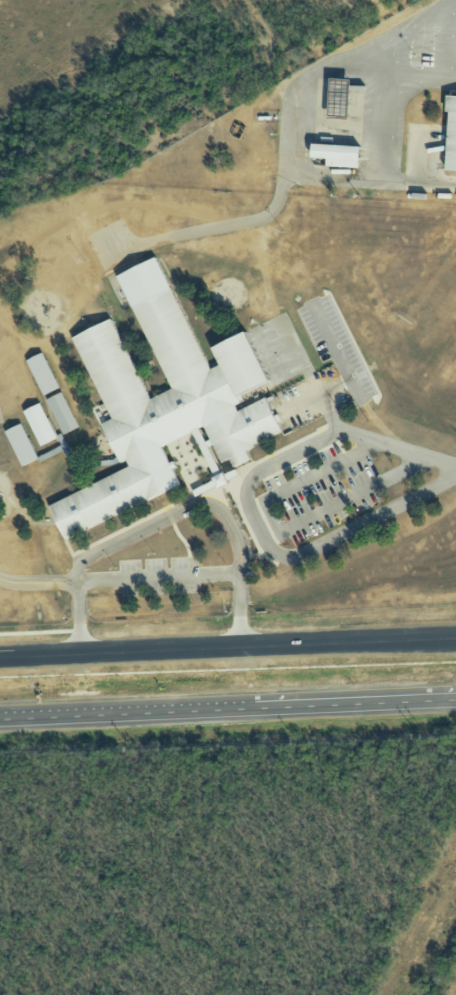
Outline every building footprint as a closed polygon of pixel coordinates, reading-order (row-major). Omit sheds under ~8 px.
[(447,109),(451,109),(448,170),(455,170),(455,93),(447,93),(447,109)] [(313,141),(312,158),(328,159),(328,166),(361,168),(362,143),(313,141)] [(72,337),(113,418),(103,423),(122,462),(127,459),(130,466),(52,506),(68,539),(180,482),(161,446),(207,423),(225,460),(232,457),(237,466),(253,458),(249,450),(287,431),(268,394),(240,408),(239,406),(277,387),(248,329),(216,345),(224,362),(213,367),(157,255),(117,275),(174,388),(152,399),(111,318),(72,337)] [(27,360),(44,395),(61,387),(44,352),(27,360)] [(47,398),(64,434),(81,426),(64,390),(47,398)] [(24,410),(41,445),(58,437),(41,402),(24,410)] [(6,430),(23,467),(40,459),(23,422),(6,430)]
